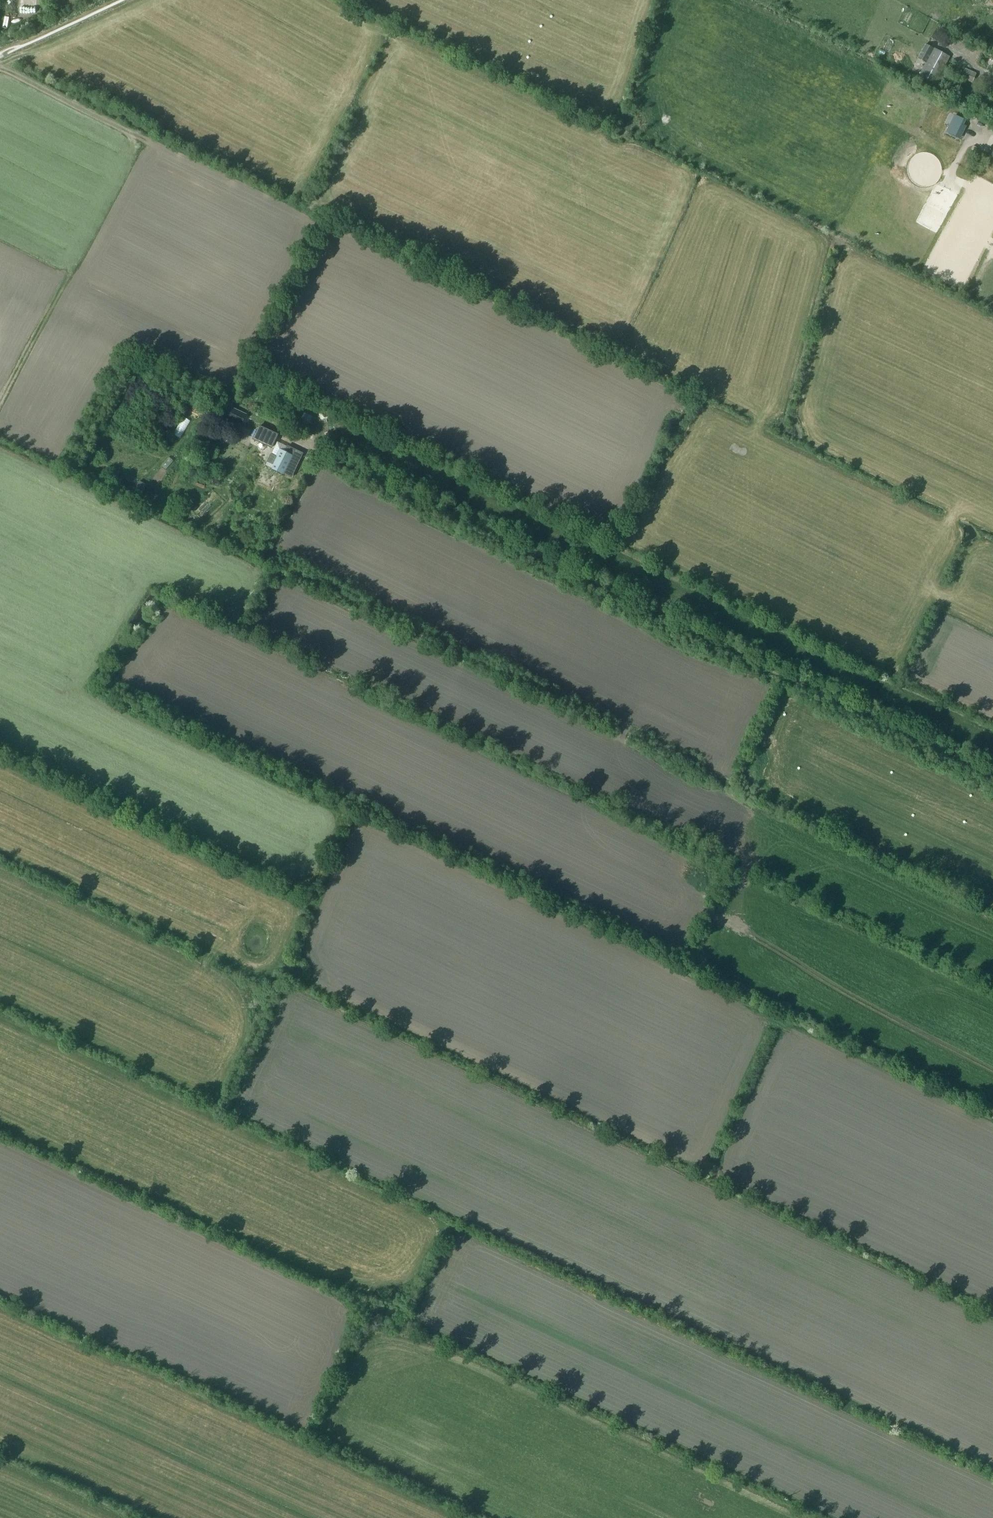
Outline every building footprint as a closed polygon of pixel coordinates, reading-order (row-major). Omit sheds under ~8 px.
[(926,63),(920,75),(935,83),(950,57),(934,48),(925,44),(918,58),(926,63)] [(971,82),(976,72),(965,68),(961,78),(971,82)] [(966,120),(955,114),(948,128),(951,130),(949,133),(960,139),(967,126),(964,124),(966,120)] [(218,412),(243,425),(251,410),(225,398),(218,412)] [(259,425),(253,439),(272,448),(279,434),(259,425)] [(282,473),(291,477),(303,454),(288,447),(285,452),(280,450),(277,457),(271,455),(268,461),(275,465),(273,469),(282,473)] [(144,492),(148,483),(141,480),(138,490),(144,492)] [(423,1311),(419,1320),(435,1326),(438,1318),(423,1311)]
